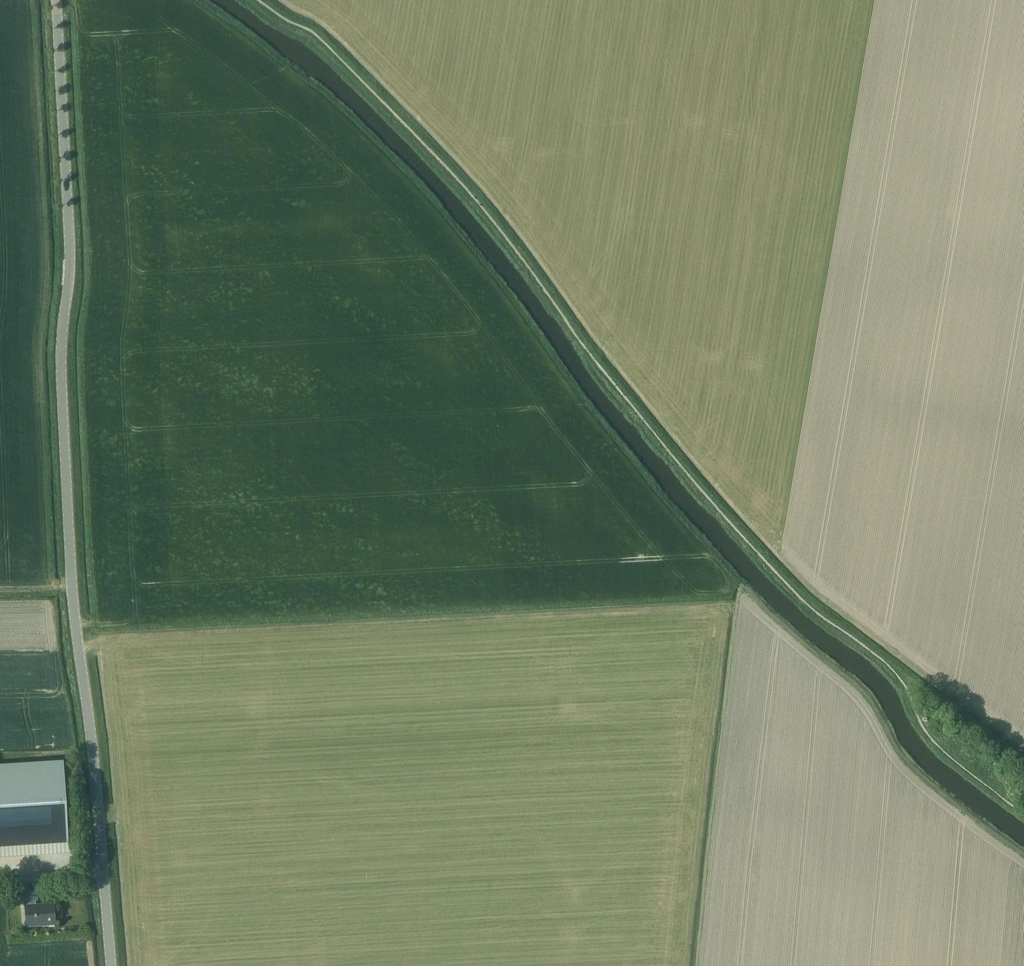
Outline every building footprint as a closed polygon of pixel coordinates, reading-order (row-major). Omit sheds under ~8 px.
[(0,769),(0,849),(69,844),(63,764),(0,769)] [(27,927),(55,925),(54,904),(36,905),(36,901),(38,900),(37,887),(21,888),(22,902),(25,902),(27,927)]
